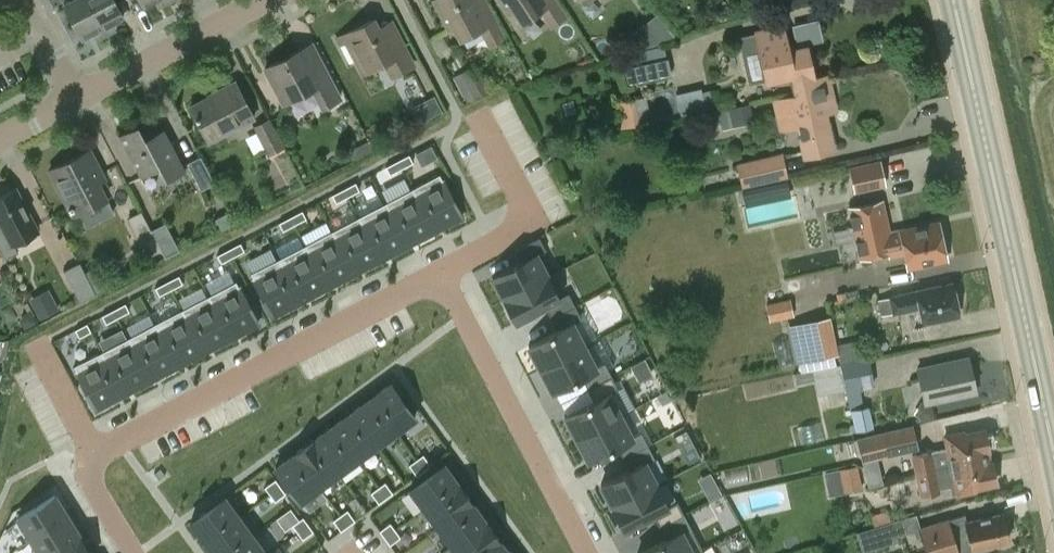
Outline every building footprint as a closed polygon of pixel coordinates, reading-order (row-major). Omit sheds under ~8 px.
[(103,34),(87,0),(61,0),(81,39),(90,34),(94,35),(95,38),(103,34)] [(103,34),(111,30),(110,28),(111,23),(122,17),(113,0),(87,0),(103,34)] [(485,1),(472,8),(468,0),(432,0),(447,29),(452,26),(459,40),(480,29),(489,47),(504,39),(485,1)] [(551,26),(565,17),(554,0),(499,0),(507,12),(512,9),(520,22),(540,9),(551,26)] [(656,14),(643,24),(658,43),(675,38),(656,14)] [(373,19),(335,38),(339,45),(348,63),(355,60),(362,74),(384,63),(394,57),(402,71),(413,65),(400,40),(388,47),(373,19)] [(793,83),(820,77),(820,76),(813,78),(805,47),(787,51),(781,26),(754,32),(765,80),(791,74),(793,83)] [(441,33),(431,38),(440,56),(450,51),(441,33)] [(311,87),(321,107),(339,98),(311,44),(264,69),(281,103),(311,87)] [(663,45),(621,54),(623,68),(666,58),(663,45)] [(474,66),(453,76),(465,102),(487,90),(494,88),(486,72),(479,75),(474,66)] [(825,96),(820,77),(793,83),(795,92),(772,98),(779,127),(797,123),(805,155),(832,148),(820,97),(825,96)] [(189,106),(208,142),(253,118),(234,81),(207,95),(208,96),(189,106)] [(709,89),(701,91),(705,109),(713,107),(709,89)] [(433,95),(411,107),(419,122),(441,110),(433,95)] [(636,98),(616,102),(621,128),(641,124),(636,98)] [(749,103),(717,110),(722,129),(754,122),(749,103)] [(269,117),(253,126),(256,132),(264,147),(268,154),(284,146),(269,117)] [(159,168),(166,181),(185,171),(163,128),(144,138),(137,125),(117,135),(140,178),(159,168)] [(368,140),(347,151),(351,159),(372,148),(368,140)] [(895,186),(936,176),(928,144),(887,154),(895,186)] [(106,198),(98,182),(104,179),(89,149),(48,170),(72,216),(106,198)] [(738,163),(744,187),(788,176),(782,153),(738,163)] [(409,154),(397,160),(401,168),(413,162),(409,154)] [(200,156),(188,163),(201,188),(213,182),(200,156)] [(397,160),(385,166),(389,174),(401,168),(397,160)] [(879,161),(849,168),(854,191),(855,194),(885,187),(885,185),(879,161)] [(439,174),(411,188),(434,231),(461,217),(439,174)] [(355,182),(343,188),(348,196),(359,190),(355,182)] [(0,228),(0,250),(5,259),(17,253),(13,244),(37,232),(14,188),(0,196),(0,222),(2,227),(0,228)] [(343,188),(332,194),(336,202),(348,196),(343,188)] [(411,188),(385,202),(407,245),(434,231),(411,188)] [(859,259),(903,249),(907,267),(945,259),(937,223),(899,232),(889,234),(881,200),(847,207),(859,259)] [(385,202),(358,216),(380,259),(407,245),(385,202)] [(302,210),(290,216),(294,224),(306,218),(302,210)] [(140,211),(129,217),(150,257),(139,262),(142,268),(164,257),(140,211)] [(234,220),(229,211),(215,217),(220,227),(234,220)] [(290,216),(279,222),(283,230),(294,224),(290,216)] [(358,216),(331,230),(354,273),(380,259),(358,216)] [(331,230),(305,244),(327,287),(354,273),(331,230)] [(520,261),(492,276),(504,299),(547,276),(536,255),(545,250),(538,237),(514,249),(520,261)] [(240,242),(228,249),(232,256),(244,250),(240,242)] [(305,244),(278,258),(300,301),(327,287),(305,244)] [(228,249),(217,255),(221,263),(232,256),(228,249)] [(278,258),(250,273),(273,316),(300,301),(278,258)] [(79,262),(64,270),(79,299),(94,292),(84,272),(79,262)] [(96,266),(84,272),(94,292),(106,285),(96,266)] [(178,275),(167,281),(171,289),(182,283),(178,275)] [(547,276),(504,299),(516,322),(544,307),(551,318),(575,306),(568,293),(559,297),(547,276)] [(235,280),(208,295),(230,338),(258,323),(235,280)] [(167,281),(155,287),(159,295),(171,289),(167,281)] [(891,315),(919,309),(922,323),(958,315),(951,283),(915,291),(915,289),(888,295),(888,297),(876,299),(880,316),(891,314),(891,315)] [(48,289),(29,299),(40,318),(58,308),(48,289)] [(208,295),(181,309),(204,352),(230,338),(208,295)] [(789,298),(765,304),(769,321),(793,315),(789,298)] [(125,303),(113,309),(117,317),(129,311),(125,303)] [(557,330),(528,345),(540,368),(584,345),(572,324),(582,319),(575,306),(551,318),(557,330)] [(113,309),(102,315),(106,323),(117,317),(113,309)] [(181,309),(155,323),(177,366),(204,352),(181,309)] [(23,314),(20,321),(24,328),(36,322),(30,310),(23,314)] [(829,316),(788,325),(796,363),(799,362),(800,371),(835,363),(832,355),(837,354),(829,316)] [(87,323),(75,329),(79,337),(91,331),(87,323)] [(155,323),(128,337),(150,380),(177,366),(155,323)] [(128,337),(101,351),(124,394),(150,380),(128,337)] [(836,344),(838,354),(840,364),(862,359),(858,340),(836,344)] [(584,345),(540,368),(552,391),(554,390),(581,376),(587,388),(611,375),(604,362),(595,367),(584,345)] [(101,351),(74,365),(96,408),(124,394),(101,351)] [(917,368),(925,403),(974,392),(967,357),(917,368)] [(840,364),(812,370),(814,377),(817,394),(845,388),(848,401),(850,410),(863,407),(859,389),(874,386),(868,358),(866,358),(862,359),(840,364)] [(631,366),(639,380),(651,373),(644,359),(631,366)] [(592,400),(564,415),(576,438),(620,415),(609,393),(618,388),(611,375),(587,388),(592,400)] [(415,417),(390,383),(370,397),(395,431),(415,417)] [(370,397),(351,411),(376,445),(395,431),(370,397)] [(357,459),(376,445),(351,411),(332,425),(357,459)] [(620,415),(576,438),(588,460),(617,445),(623,457),(647,444),(640,431),(631,436),(620,415)] [(911,424),(857,437),(862,461),(917,448),(911,424)] [(357,459),(332,425),(313,439),(338,473),(357,459)] [(930,451),(911,455),(915,473),(989,458),(986,445),(987,442),(986,436),(984,435),(983,430),(965,434),(964,431),(964,430),(943,434),(946,449),(930,452),(930,451)] [(338,473),(313,439),(294,453),(319,487),(338,473)] [(629,469),(600,484),(612,507),(656,484),(645,463),(654,458),(647,444),(623,457),(629,469)] [(299,501),(319,487),(294,453),(275,467),(299,501)] [(430,465),(422,454),(415,459),(423,470),(430,465)] [(989,458),(915,473),(920,495),(938,491),(937,489),(949,486),(950,494),(956,493),(956,495),(977,490),(976,487),(994,483),(993,479),(995,476),(993,470),(991,468),(989,458)] [(408,464),(416,475),(423,470),(415,459),(408,464)] [(409,488),(424,508),(458,483),(443,464),(409,488)] [(857,465),(838,469),(843,493),(862,488),(857,465)] [(275,479),(264,486),(269,494),(280,486),(275,479)] [(377,487),(385,498),(392,492),(385,482),(377,487)] [(424,508),(438,527),(471,502),(458,483),(424,508)] [(656,484),(612,507),(624,530),(653,515),(659,526),(683,514),(676,501),(667,505),(656,484)] [(285,493),(280,486),(269,494),(274,501),(285,493)] [(370,492),(378,503),(385,498),(377,487),(370,492)] [(54,494),(18,516),(31,538),(68,516),(54,494)] [(190,521),(205,541),(238,516),(224,496),(190,521)] [(485,521),(471,502),(438,527),(451,546),(485,521)] [(340,515),(347,525),(355,520),(347,509),(340,515)] [(972,550),(1007,542),(1001,513),(966,521),(964,514),(948,519),(947,517),(920,526),(916,515),(855,533),(861,552),(897,542),(895,537),(913,531),(915,537),(920,536),(925,552),(973,552),(972,550)] [(637,552),(693,552),(701,548),(683,514),(659,526),(665,538),(637,552)] [(340,530),(347,525),(340,515),(332,520),(340,530)] [(31,538),(40,552),(52,552),(80,536),(68,516),(31,538)] [(213,552),(228,552),(252,535),(238,516),(205,541),(213,552)] [(297,532),(308,524),(302,517),(292,524),(297,532)] [(457,552),(482,552),(499,540),(485,521),(451,546),(457,552)] [(389,522),(379,530),(384,537),(395,529),(389,522)] [(302,539),(313,531),(308,524),(297,532),(302,539)] [(389,544),(400,537),(395,529),(384,537),(389,544)] [(252,535),(228,552),(265,552),(252,535)] [(80,536),(52,552),(90,552),(80,536)] [(499,540),(482,552),(508,552),(499,540)]
